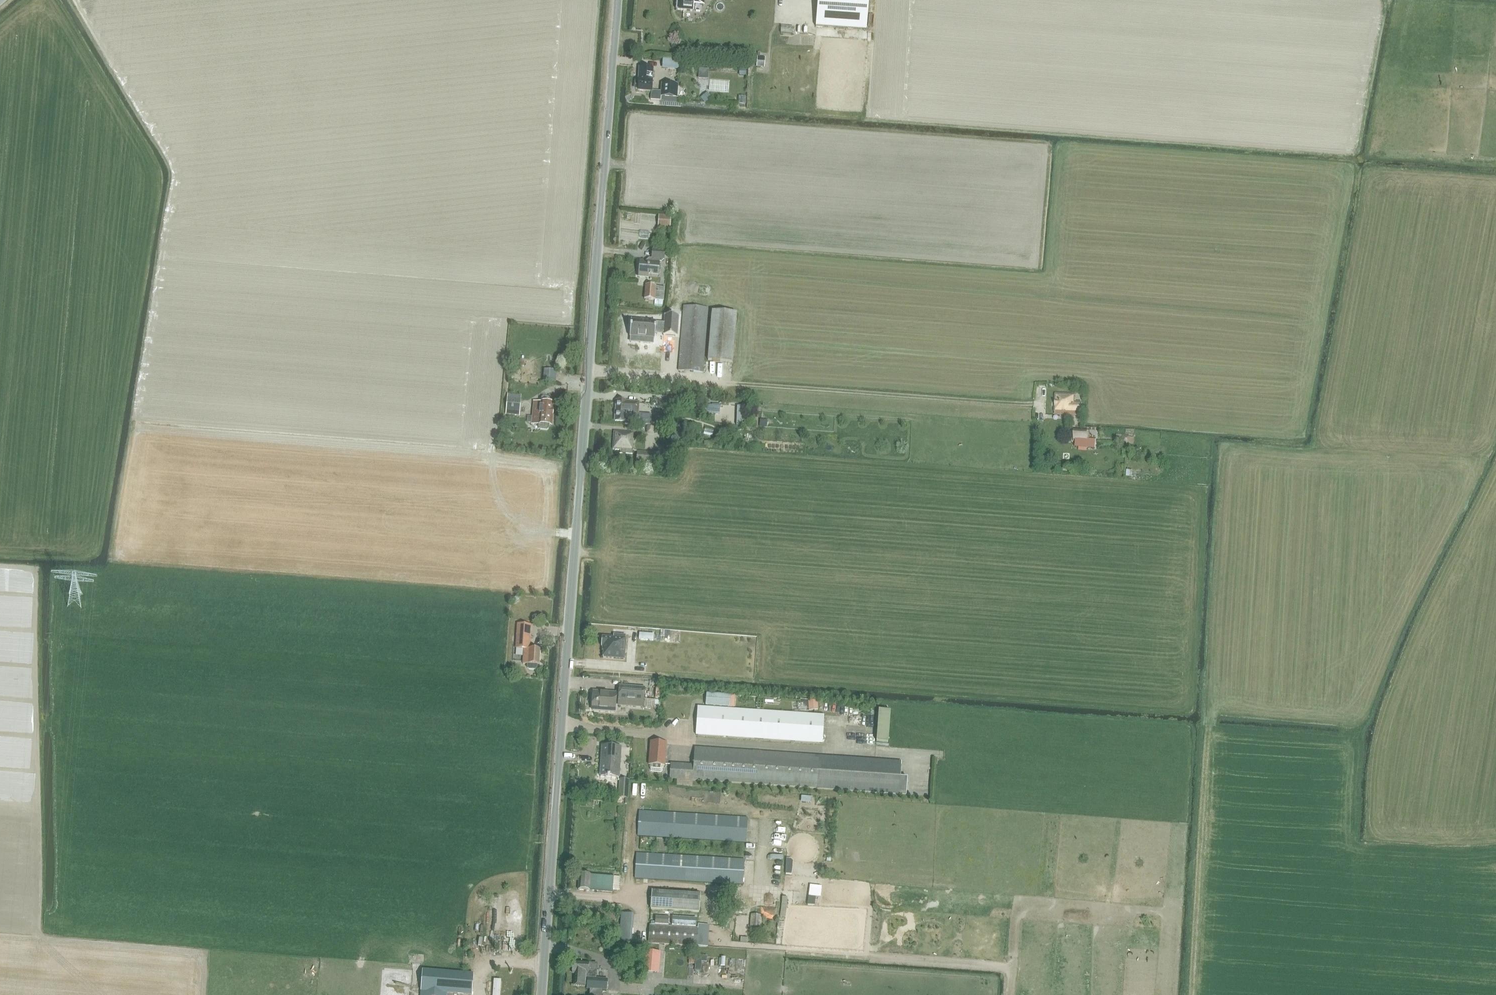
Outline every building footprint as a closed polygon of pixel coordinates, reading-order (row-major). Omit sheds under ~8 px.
[(677,10),(693,11),(694,1),(704,1),(704,0),(676,0),(676,2),(677,2),(676,10),(677,10)] [(866,30),(868,0),(817,0),(815,27),(866,30)] [(766,60),(758,59),(757,69),(765,69),(766,60)] [(637,80),(636,89),(639,89),(639,90),(640,90),(653,91),(654,69),(641,68),(640,81),(637,80)] [(653,91),(652,100),(662,101),(677,102),(678,85),(663,84),(663,92),(653,91)] [(701,100),(705,105),(712,100),(707,95),(701,100)] [(659,228),(670,228),(670,218),(660,217),(659,228)] [(640,261),(639,275),(658,277),(659,263),(660,260),(664,260),(665,251),(652,250),(651,259),(653,259),(653,263),(640,261)] [(645,302),(664,303),(665,290),(646,289),(645,302)] [(684,306),(679,371),(703,373),(708,308),(684,306)] [(712,312),(708,361),(733,363),(736,314),(712,312)] [(629,320),(628,336),(640,337),(640,342),(651,343),(652,338),(653,338),(654,322),(629,320)] [(521,360),(514,367),(517,370),(524,364),(521,360)] [(1075,401),(1075,395),(1055,394),(1054,414),(1081,416),(1081,402),(1075,402),(1075,401)] [(508,395),(506,411),(520,412),(521,396),(508,395)] [(529,417),(528,422),(533,423),(540,424),(540,428),(541,430),(547,430),(549,429),(549,425),(552,425),(554,405),(551,405),(551,400),(550,399),(544,398),(542,399),(542,404),(541,404),(535,403),(534,409),(533,417),(529,417)] [(641,424),(641,414),(641,413),(639,413),(640,402),(617,401),(615,420),(626,421),(626,423),(641,424)] [(704,405),(703,412),(717,414),(718,406),(704,405)] [(641,414),(641,424),(651,425),(651,415),(641,414)] [(671,419),(665,423),(681,442),(687,437),(671,419)] [(1072,431),(1072,440),(1085,440),(1086,431),(1072,431)] [(614,432),(613,449),(621,450),(621,452),(633,453),(634,439),(633,439),(633,433),(614,432)] [(523,664),(528,664),(528,667),(529,669),(535,669),(537,668),(537,665),(539,665),(540,649),(529,649),(530,624),(518,623),(516,648),(524,649),(523,664)] [(602,637),(601,647),(602,647),(602,651),(603,651),(603,658),(624,660),(626,639),(625,639),(626,636),(614,635),(613,638),(602,637)] [(620,686),(620,693),(619,700),(643,702),(645,688),(620,686)] [(616,693),(594,691),(592,709),(615,711),(616,693)] [(707,691),(706,704),(730,706),(731,693),(707,691)] [(817,700),(808,701),(809,710),(818,709),(817,700)] [(697,735),(712,736),(822,743),(824,716),(698,707),(698,708),(697,735)] [(877,710),(875,742),(888,743),(890,711),(879,710),(877,710)] [(651,742),(649,765),(650,765),(650,769),(651,770),(652,771),(660,772),(662,771),(662,770),(663,766),(665,766),(665,760),(666,744),(651,742)] [(606,745),(604,765),(602,765),(601,775),(607,776),(607,777),(610,778),(610,776),(619,777),(621,746),(606,745)] [(900,762),(857,759),(695,748),(694,765),(671,764),(670,778),(905,795),(906,779),(899,779),(900,762)] [(619,797),(628,797),(629,781),(620,780),(619,797)] [(637,836),(744,842),(746,817),(638,810),(637,836)] [(634,878),(741,885),(743,861),(635,854),(634,878)] [(580,874),(578,890),(595,891),(601,891),(612,892),(612,889),(620,890),(621,877),(613,877),(613,876),(580,874)] [(650,913),(698,917),(699,899),(652,896),(650,913)] [(619,941),(630,942),(633,915),(622,914),(619,941)] [(750,926),(761,927),(762,915),(751,914),(750,926)] [(668,925),(669,918),(659,917),(658,925),(668,925)] [(697,918),(673,917),(672,925),(693,927),(696,927),(697,918)] [(649,943),(696,946),(708,947),(709,925),(698,924),(697,928),(650,925),(649,943)] [(645,952),(643,967),(659,968),(661,953),(645,952)] [(695,961),(694,972),(701,973),(701,963),(707,964),(707,961),(707,957),(695,956),(695,961)] [(574,962),(573,974),(576,974),(574,986),(585,987),(586,983),(586,975),(588,975),(587,986),(608,988),(609,980),(596,979),(597,968),(594,968),(594,963),(574,962)] [(461,971),(422,968),(420,994),(445,994),(466,994),(470,994),(472,971),(461,971)]
